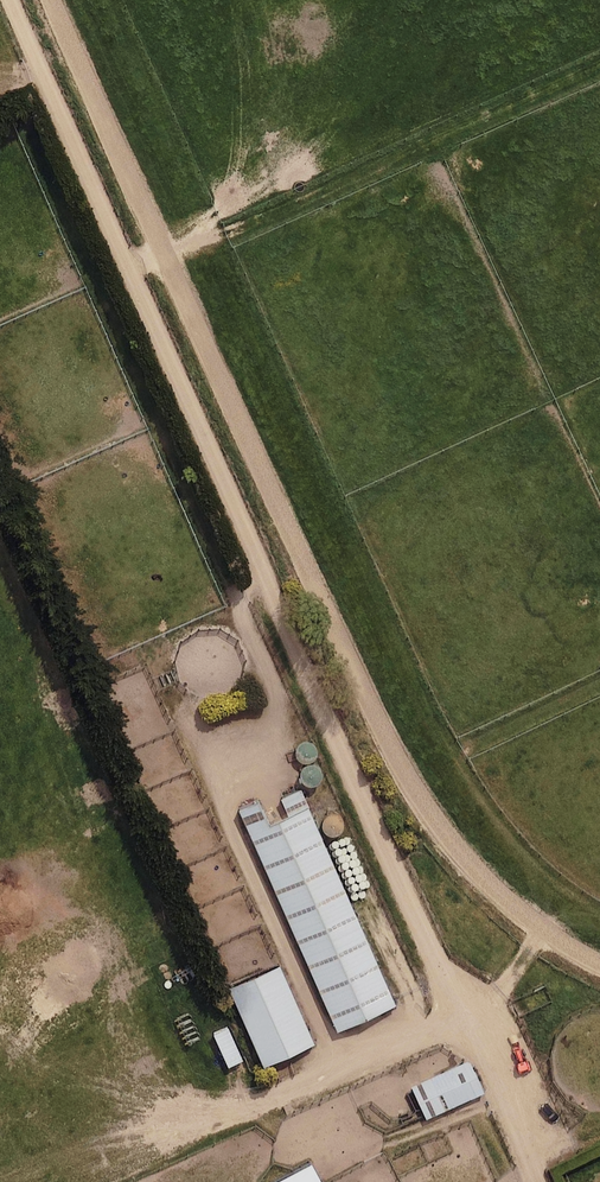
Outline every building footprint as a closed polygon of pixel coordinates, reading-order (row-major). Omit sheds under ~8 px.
[(304,738),(300,739),(296,741),(294,746),(294,750),(296,754),(299,757),(304,758),(308,757),(312,755),(314,751),(314,746),(312,742),(309,739),(304,738)] [(312,759),(307,759),(304,762),(301,766),(301,771),(303,775),(307,778),(311,779),(316,778),(319,775),(321,771),(321,767),(320,763),(316,760),(312,759)] [(272,820),(262,797),(239,807),(337,1028),(397,1002),(302,788),(281,797),(288,813),(272,820)] [(334,809),(329,810),(325,813),(323,817),(323,822),(325,827),(329,830),(334,831),(338,830),(342,827),(345,823),(345,818),(343,813),(339,810),(334,809)] [(314,1041),(279,962),(228,984),(263,1064),(314,1041)] [(243,1055),(229,1023),(215,1029),(229,1062),(243,1055)] [(484,1088),(470,1056),(466,1058),(413,1082),(415,1088),(426,1112),(427,1114),(482,1089),(484,1088)] [(311,1160),(299,1166),(269,1181),(323,1181),(311,1160)]
